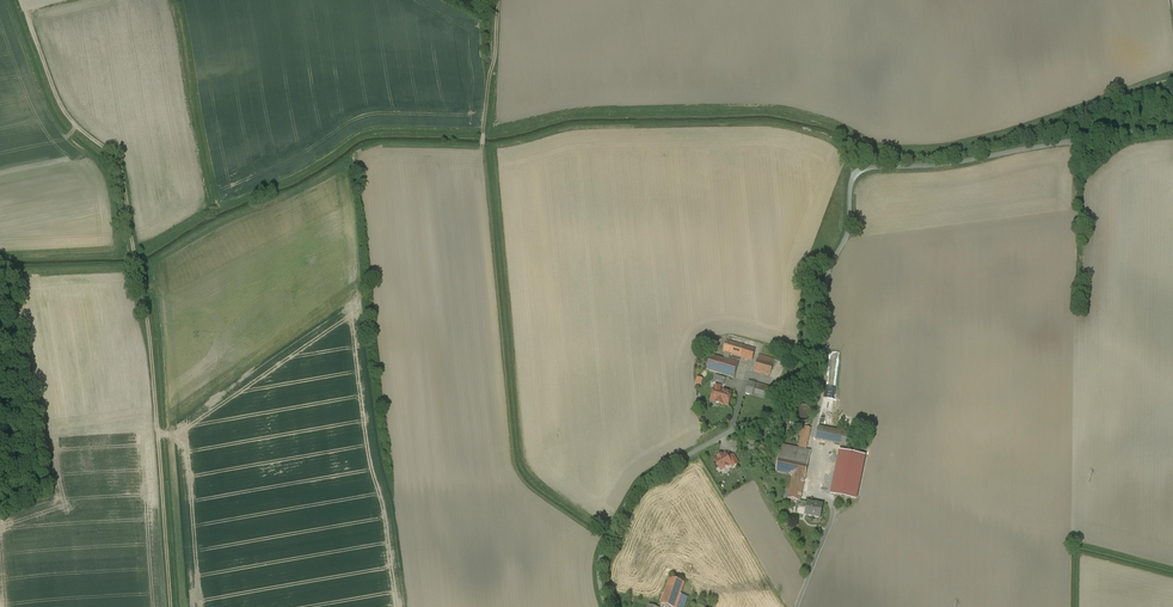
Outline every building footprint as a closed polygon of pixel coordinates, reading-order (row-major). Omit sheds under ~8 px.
[(757,350),(727,342),(724,352),(726,353),(724,359),(729,361),(731,354),(753,361),(757,350)] [(724,359),(711,355),(707,370),(734,378),(738,364),(729,361),(724,359)] [(775,360),(759,355),(754,372),(770,376),(775,360)] [(801,364),(798,363),(796,363),(793,364),(791,366),(790,368),(789,371),(789,374),(791,377),(793,379),(795,380),(798,380),(801,379),(803,378),(805,376),(806,372),(805,369),(804,366),(801,364)] [(713,383),(717,384),(722,385),(724,386),(726,379),(715,376),(713,383)] [(776,389),(754,383),(751,395),(772,401),(776,389)] [(716,389),(714,388),(711,400),(716,401),(715,402),(724,405),(724,404),(728,405),(732,394),(720,390),(722,385),(717,384),(716,389)] [(802,422),(804,422),(807,422),(808,421),(810,419),(811,417),(812,415),(812,413),(811,411),(810,409),(808,407),(806,406),(804,406),(802,406),(800,406),(798,407),(797,409),(795,411),(795,413),(795,415),(796,417),(797,419),(798,421),(800,422),(802,422)] [(811,429),(803,427),(799,448),(807,449),(811,429)] [(849,433),(818,427),(816,439),(847,445),(849,433)] [(800,501),(811,451),(798,449),(782,445),(777,472),(793,475),(788,499),(797,501),(800,501)] [(845,451),(833,449),(827,488),(839,491),(845,451)] [(718,458),(715,460),(721,471),(731,465),(732,465),(728,458),(726,454),(722,456),(722,455),(718,457),(718,458)] [(738,464),(733,455),(728,458),(732,465),(731,465),(733,467),(738,464)] [(820,518),(823,505),(807,502),(807,503),(800,501),(797,501),(796,506),(806,508),(806,509),(807,510),(806,515),(820,518)] [(670,578),(661,604),(669,606),(684,606),(687,597),(681,594),(685,583),(670,578)]
